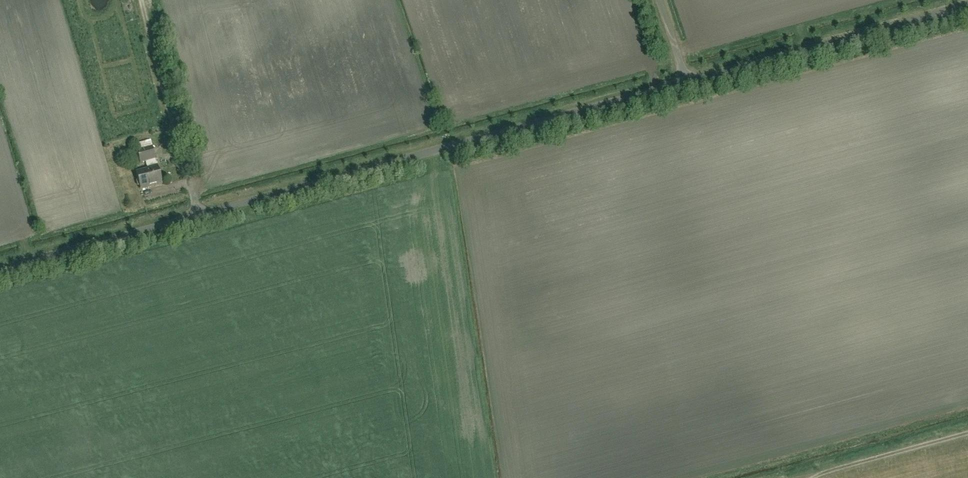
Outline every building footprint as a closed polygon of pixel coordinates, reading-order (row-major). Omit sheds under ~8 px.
[(138,165),(155,159),(149,143),(132,149),(138,165)] [(161,184),(154,165),(131,173),(138,192),(161,184)]
